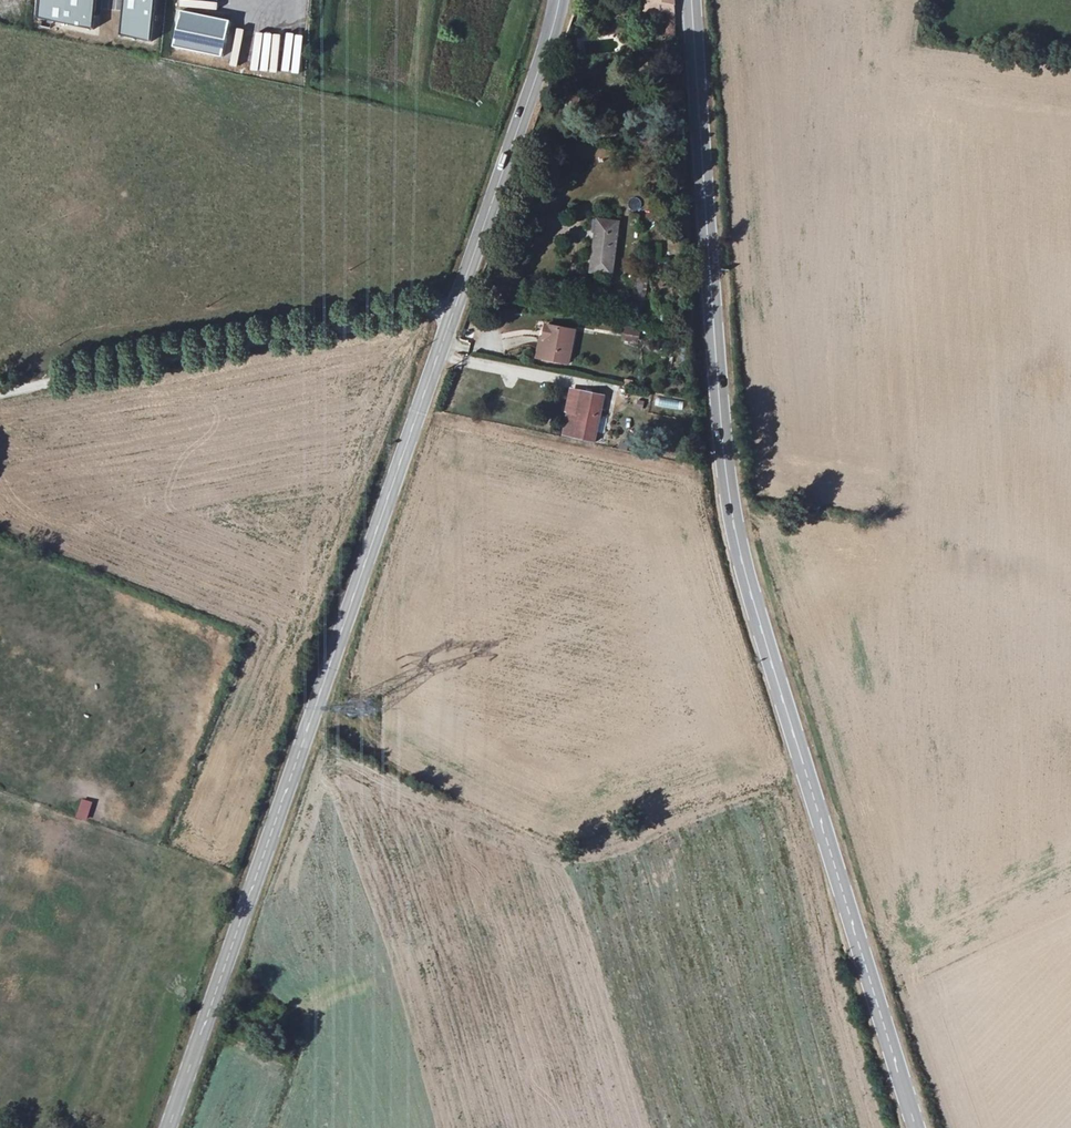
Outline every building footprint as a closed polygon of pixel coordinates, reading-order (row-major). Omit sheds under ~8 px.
[(40,16),(92,27),(95,0),(41,0),(40,16)] [(122,31),(152,39),(155,0),(125,0),(122,31)] [(230,20),(181,9),(173,45),(224,53),(230,20)] [(607,29),(613,12),(600,9),(594,26),(607,29)] [(684,43),(683,25),(667,22),(663,34),(669,35),(669,41),(684,43)] [(610,275),(617,224),(596,221),(588,272),(610,275)] [(639,343),(642,324),(626,322),(624,341),(639,343)] [(565,364),(571,332),(543,324),(540,337),(547,340),(543,358),(565,364)] [(592,435),(600,398),(578,393),(573,416),(567,414),(563,429),(592,435)] [(76,819),(87,821),(91,801),(80,799),(76,819)]
